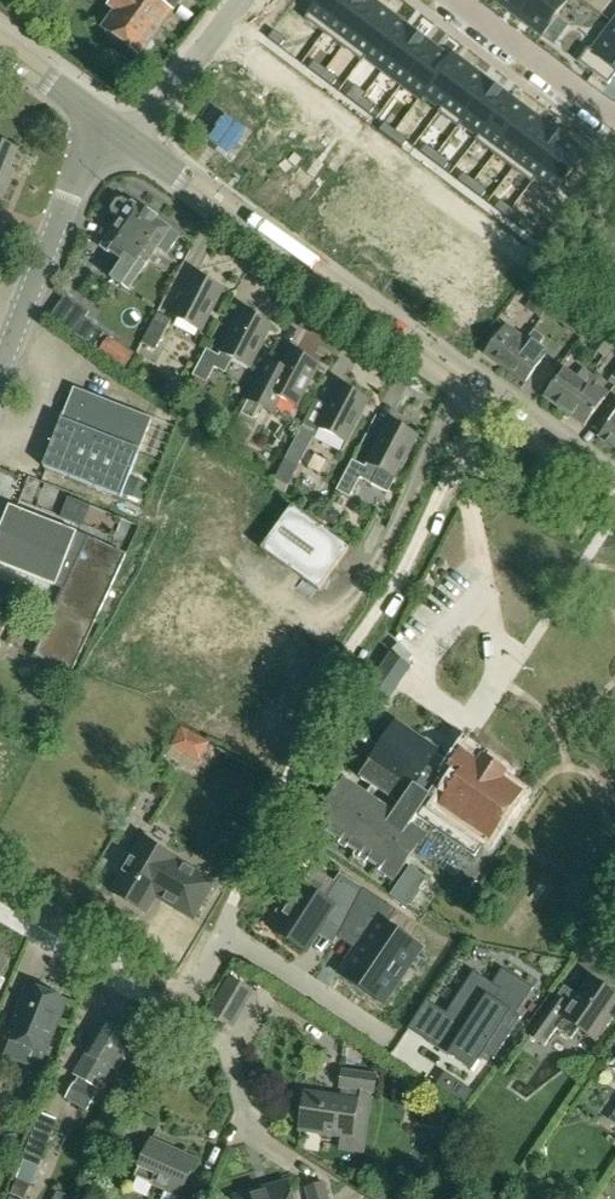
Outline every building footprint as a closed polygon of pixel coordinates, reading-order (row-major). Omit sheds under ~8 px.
[(180,0),(117,0),(111,8),(116,12),(103,30),(107,32),(107,39),(113,44),(121,42),(141,57),(144,52),(147,54),(154,45),(151,42),(181,1),(180,0)] [(305,19),(325,34),(350,0),(320,0),(305,19)] [(325,34),(343,48),(376,4),(371,0),(350,0),(325,34)] [(497,1),(508,9),(519,18),(532,0),(498,0),(497,1)] [(519,18),(532,27),(542,35),(569,0),(532,0),(519,18)] [(376,4),(343,48),(362,62),(363,62),(366,58),(365,57),(394,18),(376,4)] [(394,18),(365,57),(366,58),(384,71),(413,32),(394,18)] [(578,62),(608,84),(614,75),(614,25),(614,24),(593,52),(588,48),(578,62)] [(274,31),(268,38),(280,47),(286,40),(274,31)] [(413,32),(384,71),(402,85),(432,46),(413,32)] [(432,46),(402,85),(422,99),(425,96),(424,95),(450,60),(450,59),(432,46)] [(450,60),(424,95),(425,96),(442,108),(442,109),(472,70),(453,55),(450,59),(450,60)] [(315,61),(309,69),(320,78),(326,70),(325,69),(315,61)] [(326,70),(320,78),(332,86),(338,79),(326,70)] [(442,108),(438,113),(459,128),(462,124),(461,123),(490,84),(472,70),(442,109),(442,108)] [(490,84),(461,123),(462,124),(479,136),(480,137),(509,98),(490,84)] [(352,89),(346,97),(358,105),(364,98),(352,89)] [(364,98),(358,105),(369,114),(375,107),(364,98)] [(479,136),(475,141),(495,155),(528,111),(509,98),(480,137),(479,136)] [(528,111),(495,155),(513,169),(546,125),(528,111)] [(385,123),(379,130),(391,139),(397,132),(385,123)] [(546,125),(513,169),(533,184),(537,179),(535,179),(565,139),(546,125)] [(397,132),(391,139),(402,148),(408,141),(397,132)] [(565,139),(535,179),(537,179),(555,193),(584,154),(565,139)] [(3,200),(11,181),(6,179),(17,151),(0,144),(0,199),(3,200)] [(426,145),(420,152),(432,161),(438,154),(426,145)] [(354,183),(339,203),(357,215),(358,212),(370,222),(402,178),(374,157),(372,160),(359,152),(341,174),(354,183)] [(438,154),(432,161),(444,170),(450,163),(438,154)] [(464,173),(458,180),(469,189),(475,182),(464,173)] [(402,178),(370,222),(382,231),(381,233),(399,245),(414,226),(426,234),(443,210),(429,201),(431,199),(402,178)] [(475,182),(469,189),(481,198),(487,191),(475,182)] [(501,201),(495,208),(506,217),(512,210),(501,201)] [(131,207),(123,202),(117,202),(112,211),(111,215),(121,222),(102,250),(114,258),(104,271),(114,278),(111,281),(129,293),(158,250),(168,256),(180,238),(133,206),(131,207)] [(512,210),(506,217),(518,226),(524,219),(512,210)] [(450,244),(437,264),(453,277),(455,275),(467,283),(497,241),(470,218),(467,221),(455,212),(438,236),(450,244)] [(497,241),(467,283),(478,291),(476,294),(493,306),(508,287),(519,296),(537,273),(524,265),(526,262),(497,241)] [(223,290),(194,275),(173,317),(202,331),(223,290)] [(547,315),(562,309),(548,277),(533,284),(547,315)] [(593,321),(577,309),(565,324),(581,337),(593,321)] [(193,377),(207,384),(215,368),(226,374),(233,360),(250,368),(271,326),(242,312),(220,357),(207,351),(193,377)] [(142,344),(156,351),(171,321),(158,314),(142,344)] [(507,325),(486,355),(506,369),(527,341),(527,340),(507,325)] [(527,341),(506,369),(526,384),(547,354),(538,347),(543,340),(533,332),(527,340),(527,341)] [(607,354),(614,343),(614,341),(606,332),(596,346),(607,354)] [(109,336),(98,351),(122,368),(132,353),(109,336)] [(269,361),(254,390),(267,397),(262,408),(272,413),(280,398),(298,408),(320,367),(291,352),(283,367),(269,361)] [(584,384),(591,374),(583,369),(576,378),(566,370),(546,398),(565,412),(585,385),(584,384)] [(592,375),(591,374),(584,384),(585,385),(565,412),(584,426),(609,392),(596,384),(599,381),(591,376),(592,375)] [(368,402),(339,387),(319,429),(347,443),(368,402)] [(44,469),(122,499),(154,419),(75,389),(44,469)] [(241,416),(254,423),(261,410),(247,403),(241,416)] [(614,449),(614,418),(614,419),(609,415),(600,427),(605,431),(600,438),(614,449)] [(337,492),(350,499),(360,479),(389,494),(418,437),(390,423),(367,467),(354,461),(337,492)] [(304,425),(275,479),(288,488),(316,433),(304,425)] [(0,532),(0,565),(56,587),(77,534),(9,507),(0,532)] [(292,507),(262,549),(319,591),(350,549),(292,507)] [(89,537),(33,657),(71,675),(127,555),(89,537)] [(10,620),(9,619),(11,614),(0,609),(0,645),(10,620)] [(363,694),(366,696),(381,706),(395,685),(377,673),(372,680),(363,694)] [(36,716),(30,729),(43,735),(49,722),(36,716)] [(381,750),(366,740),(360,749),(375,759),(362,779),(403,807),(394,819),(346,786),(317,827),(397,881),(425,840),(412,831),(420,819),(475,857),(488,838),(490,839),(507,814),(512,818),(516,815),(521,807),(520,801),(517,798),(524,788),(485,762),(485,756),(475,749),(468,750),(456,769),(437,757),(438,755),(397,726),(381,750)] [(181,728),(170,748),(179,752),(190,732),(181,728)] [(207,769),(221,750),(198,733),(184,753),(207,769)] [(210,890),(171,867),(176,860),(142,840),(132,857),(127,854),(117,872),(122,875),(112,892),(145,912),(156,892),(164,897),(162,900),(193,919),(210,890)] [(411,868),(391,896),(408,908),(428,880),(411,868)] [(346,927),(363,888),(342,873),(326,898),(303,884),(296,896),(290,892),(280,911),(286,915),(278,929),(310,950),(329,919),(345,930),(346,927)] [(397,911),(363,888),(346,927),(366,938),(345,975),(390,1004),(424,945),(389,923),(397,911)] [(507,1035),(519,1017),(512,1012),(528,987),(533,991),(534,989),(503,969),(493,984),(479,975),(453,1016),(449,1013),(429,1043),(450,1057),(452,1053),(474,1067),(472,1071),(473,1072),(485,1054),(500,1031),(507,1035)] [(230,979),(210,1014),(231,1026),(251,991),(230,979)] [(557,998),(530,1038),(544,1048),(556,1031),(571,1041),(579,1030),(596,1042),(611,1019),(608,1017),(614,1006),(614,996),(590,979),(571,1007),(557,998)] [(29,986),(7,1039),(45,1054),(66,1001),(29,986)] [(125,1060),(120,1057),(130,1039),(105,1024),(74,1075),(99,1090),(112,1069),(117,1073),(125,1060)] [(342,1098),(306,1093),(301,1131),(353,1138),(358,1101),(351,1100),(352,1089),(376,1093),(378,1076),(342,1072),(340,1088),(343,1089),(342,1098)] [(451,1081),(443,1076),(436,1085),(464,1104),(472,1091),(453,1078),(451,1081)] [(66,1099),(88,1112),(98,1095),(77,1082),(66,1099)] [(36,1124),(22,1160),(24,1161),(20,1171),(38,1179),(42,1168),(39,1167),(54,1131),(36,1124)] [(134,1178),(178,1197),(177,1198),(197,1198),(202,1188),(187,1181),(196,1160),(150,1140),(134,1178)] [(10,1191),(24,1197),(29,1185),(16,1179),(10,1191)] [(289,1183),(235,1198),(294,1198),(289,1183)] [(325,1184),(307,1190),(310,1198),(330,1198),(325,1184)]
